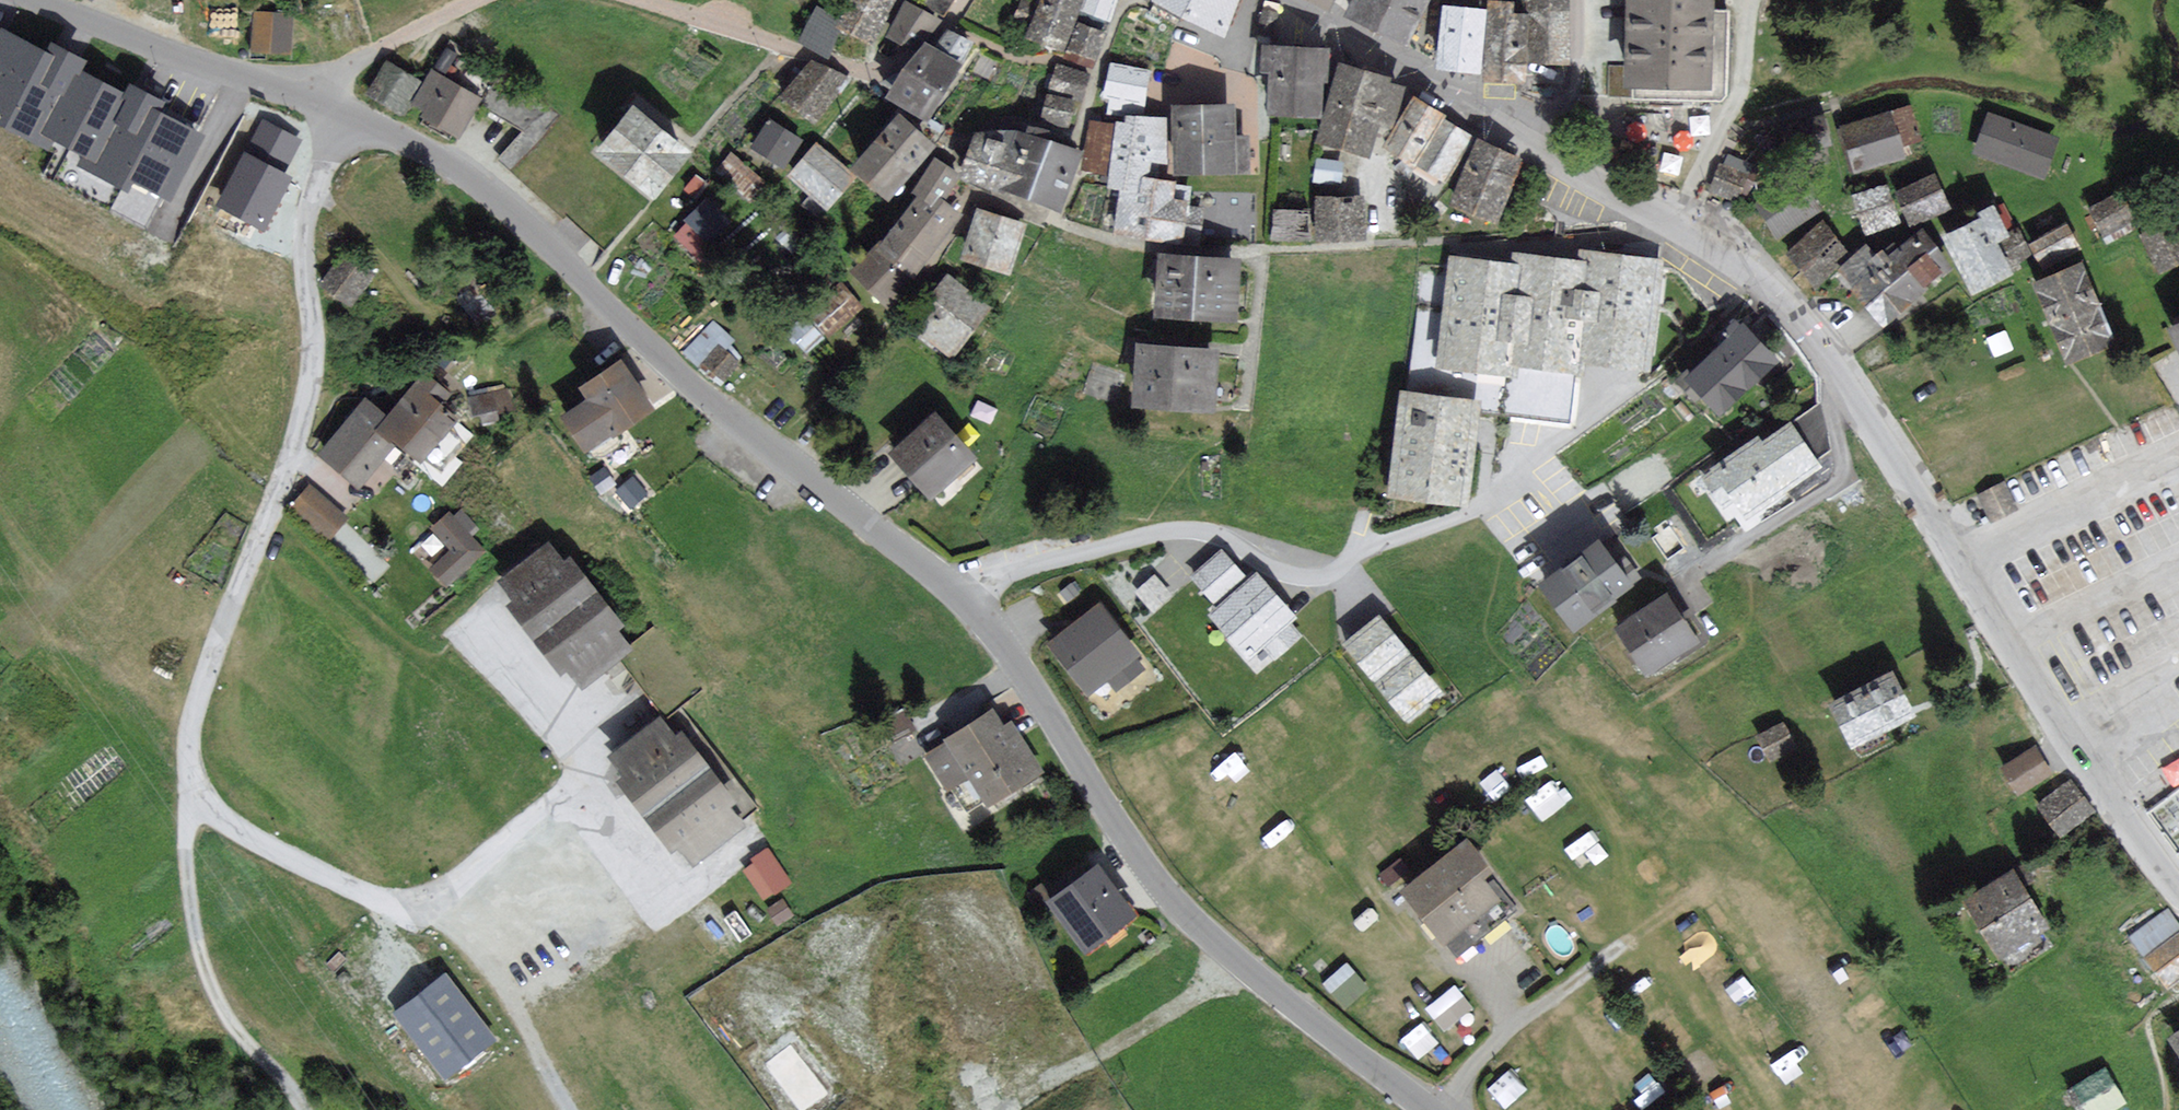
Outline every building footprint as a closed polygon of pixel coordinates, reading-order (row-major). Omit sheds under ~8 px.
[(843,25),(870,39),(888,4),(890,0),(855,0),(843,25)] [(1030,35),(1060,47),(1079,0),(1044,0),(1030,35)] [(1083,9),(1096,14),(1106,18),(1113,0),(1086,0),(1083,9)] [(1221,31),(1237,0),(1161,0),(1221,31)] [(1350,15),(1374,26),(1406,41),(1426,0),(1357,0),(1350,15)] [(1531,61),(1567,60),(1565,0),(1529,0),(1531,61)] [(1631,96),(1725,100),(1728,9),(1709,9),(1709,0),(1635,0),(1631,96)] [(1512,6),(1490,4),(1485,77),(1524,80),(1528,17),(1511,16),(1512,6)] [(926,30),(936,20),(906,5),(891,37),(911,46),(926,30)] [(842,20),(818,9),(803,39),(827,51),(830,45),(842,20)] [(1485,12),(1445,9),(1444,28),(1441,66),(1480,69),(1485,12)] [(1270,11),(1264,10),(1259,32),(1272,34),(1277,12),(1270,11)] [(291,16),(259,14),(257,51),(289,52),(291,16)] [(1104,32),(1080,24),(1069,54),(1093,62),(1097,49),(1104,32)] [(935,51),(928,47),(896,97),(923,114),(947,77),(966,46),(946,34),(935,51)] [(199,137),(156,116),(162,104),(148,97),(131,89),(126,98),(77,73),(83,63),(67,55),(53,48),(48,58),(2,35),(0,39),(0,107),(10,112),(4,125),(46,146),(51,136),(88,155),(83,165),(123,185),(128,175),(169,196),(199,137)] [(1319,51),(1269,48),(1268,70),(1278,71),(1276,108),(1316,110),(1319,64),(1319,51)] [(839,82),(812,62),(786,97),(813,117),(834,88),(839,82)] [(401,72),(388,64),(372,92),(403,110),(419,83),(401,72)] [(1148,71),(1112,65),(1109,79),(1106,97),(1143,103),(1148,71)] [(1087,75),(1059,67),(1053,87),(1081,95),(1082,92),(1087,75)] [(1369,74),(1345,67),(1323,139),(1366,151),(1376,116),(1388,119),(1397,88),(1386,85),(1388,79),(1369,74)] [(460,89),(432,73),(414,103),(458,130),(477,100),(460,89)] [(1072,102),(1049,95),(1043,117),(1054,120),(1066,123),(1072,102)] [(1434,112),(1416,102),(1390,147),(1445,178),(1468,137),(1455,130),(1441,122),(1444,117),(1434,112)] [(559,118),(548,107),(521,135),(498,158),(509,169),(559,118)] [(1199,108),(1177,108),(1178,171),(1244,169),(1244,139),(1230,139),(1229,107),(1199,108)] [(1917,138),(1909,111),(1846,129),(1857,169),(1904,155),(1900,143),(1917,138)] [(651,124),(635,112),(601,156),(650,194),(684,151),(651,124)] [(1158,175),(1166,122),(1127,117),(1126,125),(1116,124),(1115,130),(1092,126),(1085,170),(1106,174),(1104,188),(1121,190),(1115,230),(1177,239),(1178,229),(1198,232),(1201,211),(1183,209),(1183,205),(1176,204),(1167,203),(1170,187),(1156,185),(1158,175)] [(2054,139),(1990,117),(1978,152),(2042,174),(2054,139)] [(1828,142),(1821,119),(1794,127),(1801,151),(1828,142)] [(911,130),(899,120),(856,171),(885,196),(928,144),(911,130)] [(798,140),(769,122),(754,147),(783,165),(791,151),(798,140)] [(298,141),(263,123),(221,204),(262,226),(275,201),(287,179),(280,175),(298,141)] [(1051,146),(1020,135),(1002,135),(982,135),(968,175),(1057,206),(1075,154),(1051,146)] [(1508,157),(1478,145),(1455,204),(1496,220),(1519,161),(1508,157)] [(830,159),(817,147),(792,175),(827,206),(852,179),(830,159)] [(1756,171),(1729,158),(1714,188),(1742,201),(1756,171)] [(1339,181),(1342,164),(1317,160),(1315,177),(1339,181)] [(956,177),(940,164),(917,193),(924,199),(887,246),(883,244),(859,274),(890,298),(907,277),(955,217),(938,204),(936,202),(956,177)] [(1935,179),(1898,194),(1908,222),(1946,208),(1935,179)] [(1815,213),(1796,183),(1759,207),(1779,237),(1815,213)] [(1899,221),(1886,187),(1855,199),(1867,232),(1899,221)] [(2134,219),(2120,195),(2092,210),(2100,223),(2106,234),(2134,219)] [(1339,199),(1318,200),(1319,238),(1361,237),(1360,199),(1339,199)] [(728,223),(706,202),(689,221),(710,241),(728,223)] [(1983,214),(1987,224),(1949,241),(1972,292),(2011,275),(2009,270),(2030,261),(2015,229),(2003,234),(1992,210),(1983,214)] [(1308,211),(1274,211),(1275,238),(1308,238),(1308,211)] [(1022,224),(980,212),(966,259),(1007,271),(1022,224)] [(2176,226),(2144,242),(2158,272),(2174,264),(2178,262),(2178,232),(2176,226)] [(1846,251),(1821,227),(1793,257),(1817,280),(1846,251)] [(2077,248),(2067,228),(2033,246),(2044,266),(2077,248)] [(1950,267),(1921,234),(1879,270),(1863,252),(1839,273),(1884,324),(1910,301),(1918,295),(1950,267)] [(1645,365),(1659,265),(1587,256),(1586,266),(1522,257),(1520,271),(1454,262),(1440,364),(1508,373),(1510,360),(1575,369),(1577,356),(1645,365)] [(1182,259),(1163,258),(1161,314),(1233,317),(1236,261),(1182,259)] [(381,281),(351,260),(330,289),(360,310),(381,281)] [(2110,339),(2081,270),(2038,288),(2052,322),(2067,357),(2110,339)] [(985,307),(949,280),(915,325),(951,352),(985,307)] [(850,298),(840,287),(808,316),(826,336),(858,307),(850,298)] [(821,336),(803,318),(789,331),(806,350),(813,343),(821,336)] [(1771,367),(1742,334),(1691,379),(1721,412),(1771,367)] [(737,361),(718,346),(705,363),(713,369),(723,378),(737,361)] [(1162,347),(1142,346),(1140,403),(1211,405),(1213,349),(1162,347)] [(627,374),(620,363),(582,388),(592,402),(567,419),(586,447),(648,406),(627,374)] [(1120,375),(1095,367),(1088,389),(1113,397),(1120,375)] [(459,403),(430,381),(397,422),(387,434),(404,447),(432,469),(467,424),(452,412),(459,403)] [(1474,406),(1405,398),(1394,493),(1462,501),(1474,406)] [(387,434),(397,422),(371,403),(327,461),(368,493),(404,447),(387,434)] [(974,457),(941,421),(898,460),(912,475),(930,495),(974,457)] [(1815,465),(1789,428),(1760,448),(1756,443),(1712,473),(1741,515),(1815,465)] [(347,524),(314,496),(299,515),(332,543),(347,524)] [(487,555),(453,522),(439,536),(457,554),(434,576),(450,591),(487,555)] [(1633,586),(1596,541),(1543,583),(1579,629),(1633,586)] [(549,546),(504,581),(514,593),(519,600),(510,606),(560,670),(570,662),(585,681),(624,650),(611,633),(621,626),(570,561),(564,565),(549,546)] [(1248,581),(1222,552),(1194,576),(1223,609),(1214,616),(1249,656),(1263,643),(1276,657),(1298,638),(1286,624),(1293,617),(1255,575),(1248,581)] [(1694,641),(1667,599),(1620,629),(1647,671),(1694,641)] [(1136,654),(1098,606),(1087,615),(1049,646),(1088,693),(1108,677),(1117,687),(1139,670),(1130,659),(1136,654)] [(1438,692),(1379,621),(1349,646),(1408,717),(1438,692)] [(702,690),(656,629),(620,656),(642,685),(666,717),(702,690)] [(1912,715),(1890,676),(1833,707),(1854,747),(1912,715)] [(1003,732),(993,715),(945,742),(947,746),(931,755),(949,787),(975,772),(990,799),(1038,773),(1019,740),(1012,728),(1003,732)] [(1794,745),(1784,725),(1761,736),(1771,756),(1794,745)] [(673,743),(660,726),(619,757),(628,769),(633,775),(622,783),(673,849),(682,842),(696,859),(740,825),(727,807),(734,801),(683,736),(673,743)] [(2049,774),(2035,751),(2003,770),(2018,793),(2049,774)] [(2092,812),(2071,783),(2039,806),(2060,835),(2092,812)] [(769,843),(741,863),(764,897),(792,878),(769,843)] [(1491,869),(1468,843),(1408,895),(1447,940),(1494,900),(1477,881),(1491,869)] [(1397,854),(1384,871),(1396,880),(1409,863),(1397,854)] [(1109,885),(1096,867),(1055,898),(1092,946),(1132,915),(1109,885)] [(2016,883),(2010,873),(1967,901),(2001,954),(2045,926),(2016,883)] [(2148,959),(2167,985),(2178,976),(2178,935),(2148,959)] [(1347,957),(1323,978),(1345,1003),(1369,982),(1347,957)] [(445,973),(394,1010),(446,1080),(497,1043),(445,973)] [(1427,1002),(1445,1026),(1474,1004),(1456,980),(1427,1002)] [(2106,1069),(2074,1086),(2088,1109),(2108,1109),(2124,1101),(2106,1069)]
